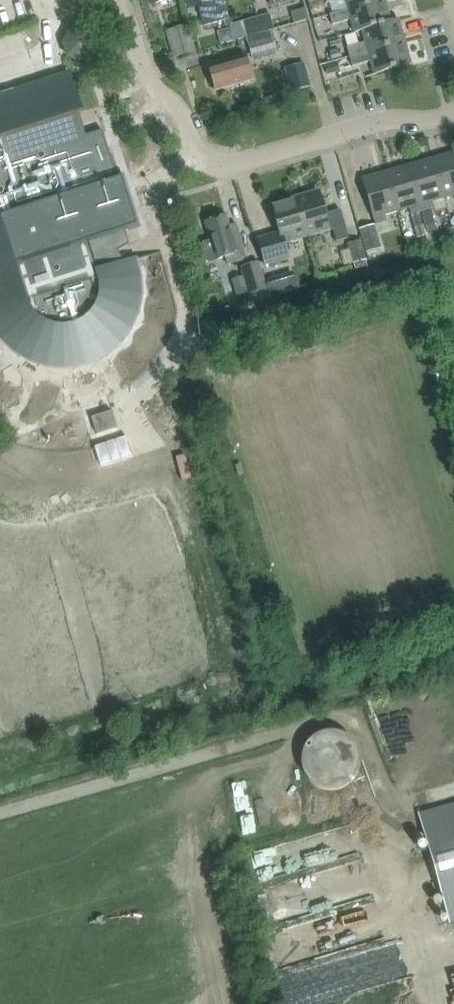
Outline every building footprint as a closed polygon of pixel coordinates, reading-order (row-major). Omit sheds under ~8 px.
[(202,7),(198,8),(203,27),(229,19),(231,25),(232,25),(225,0),(200,0),(202,7)] [(390,21),(384,0),(378,0),(347,10),(328,15),(331,25),(349,20),(353,33),(362,31),(390,21)] [(347,10),(378,0),(344,0),(347,10)] [(291,12),(294,24),(308,20),(304,8),(291,12)] [(274,29),(270,15),(260,17),(260,19),(229,27),(233,40),(274,29)] [(390,21),(362,31),(365,42),(347,47),(350,56),(404,41),(398,19),(390,21)] [(86,27),(61,35),(70,64),(95,57),(86,27)] [(194,51),(188,29),(169,34),(175,57),(194,51)] [(217,32),(220,45),(233,42),(232,40),(229,29),(217,32)] [(274,52),(268,32),(246,39),(251,58),(274,52)] [(404,41),(350,56),(352,66),(370,61),(374,75),(410,64),(404,41)] [(342,59),(339,48),(328,52),(331,62),(342,59)] [(251,79),(244,55),(209,65),(216,89),(251,79)] [(311,86),(304,62),(284,68),(291,92),(311,86)] [(338,72),(335,64),(324,67),(327,75),(338,72)] [(2,340),(12,350),(24,357),(37,363),(50,367),(65,368),(65,362),(72,361),(73,367),(82,365),(89,363),(97,359),(95,354),(101,350),(104,355),(116,346),(125,335),(132,323),(137,310),(140,296),(140,281),(137,268),(135,259),(124,263),(120,264),(114,254),(118,252),(129,245),(126,233),(124,229),(136,225),(121,178),(117,179),(116,175),(110,156),(102,130),(86,135),(76,138),(69,116),(79,112),(81,112),(69,74),(31,86),(42,121),(0,134),(0,337),(2,340)] [(0,95),(0,134),(42,121),(31,86),(0,95)] [(432,158),(444,198),(453,195),(453,152),(432,158)] [(444,198),(432,158),(408,165),(422,211),(433,208),(431,202),(444,198)] [(418,237),(426,235),(419,212),(422,211),(408,165),(385,172),(397,211),(409,208),(411,214),(418,237)] [(397,211),(385,172),(363,178),(376,225),(388,221),(386,215),(397,211)] [(319,190),(295,197),(306,235),(328,229),(328,230),(333,229),(336,241),(348,237),(340,209),(325,213),(319,190)] [(284,241),(306,235),(295,197),(272,204),(279,231),(257,237),(265,264),(288,258),(284,241)] [(420,214),(426,235),(434,232),(428,211),(420,214)] [(204,242),(202,246),(205,255),(206,259),(209,261),(217,258),(226,256),(228,262),(247,257),(237,224),(229,226),(226,215),(206,221),(211,239),(204,242)] [(378,249),(371,226),(360,229),(367,252),(378,249)] [(353,264),(366,260),(361,241),(348,244),(353,264)] [(264,288),(257,261),(241,265),(248,292),(264,288)] [(297,288),(296,282),(293,272),(285,274),(288,284),(290,290),(297,288)] [(116,427),(112,412),(91,418),(96,433),(116,427)] [(94,447),(99,464),(132,454),(126,437),(94,447)] [(329,790),(335,790),(341,788),(346,785),(350,782),(355,777),(358,771),(359,766),(360,759),(359,753),(358,748),(355,742),(350,737),(346,734),(341,731),(335,729),(329,728),(322,729),(317,731),(312,734),(307,737),(303,742),(300,748),(299,753),(298,759),(299,766),(300,771),(303,777),(307,782),(312,785),(317,788),(322,790),(329,790)] [(441,807),(418,814),(448,921),(453,919),(453,803),(441,807)]
